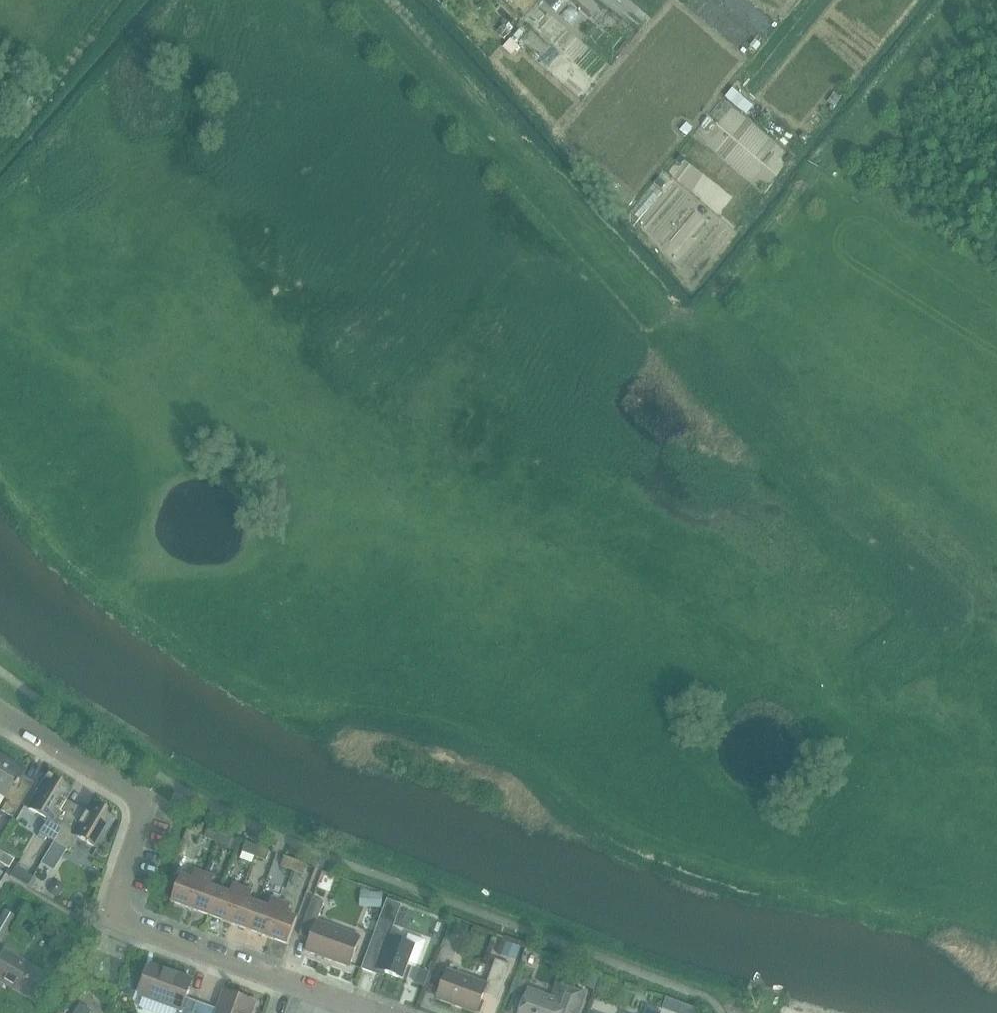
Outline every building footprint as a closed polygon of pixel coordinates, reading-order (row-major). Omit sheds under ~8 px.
[(0,759),(0,796),(6,800),(0,810),(0,811),(11,818),(32,783),(21,776),(23,772),(0,759)] [(53,842),(71,811),(61,806),(70,791),(45,776),(26,808),(46,820),(38,833),(53,842)] [(71,811),(53,842),(67,850),(76,837),(95,849),(114,817),(89,803),(80,817),(71,811)] [(213,847),(219,832),(207,828),(201,843),(213,847)] [(225,852),(231,836),(219,832),(213,847),(225,852)] [(252,862),(254,855),(257,846),(246,842),(240,857),(252,862)] [(266,860),(269,851),(257,846),(254,855),(266,860)] [(8,869),(13,860),(2,854),(0,858),(0,864),(8,869)] [(292,870),(296,861),(284,856),(280,865),(292,870)] [(304,874),(307,865),(296,861),(292,870),(304,874)] [(14,867),(9,876),(26,887),(32,877),(14,867)] [(191,909),(204,873),(194,869),(191,879),(181,875),(174,893),(171,901),(191,909)] [(191,909),(210,916),(220,889),(210,886),(214,877),(204,873),(191,909)] [(220,889),(210,916),(229,923),(242,887),(233,883),(229,893),(220,889)] [(229,923),(248,930),(258,903),(249,900),(252,891),(242,887),(229,923)] [(382,894),(371,894),(370,906),(381,907),(382,894)] [(267,907),(258,903),(248,930),(268,937),(281,901),(271,898),(267,907)] [(305,951),(349,967),(360,937),(317,921),(324,903),(312,898),(298,935),(310,939),(305,951)] [(291,905),(281,901),(268,937),(287,944),(297,918),(287,914),(291,905)] [(0,912),(0,938),(14,914),(3,908),(0,912)] [(377,924),(361,969),(375,974),(377,970),(402,979),(407,964),(415,966),(424,940),(408,934),(405,942),(389,936),(391,929),(377,924)] [(0,954),(0,983),(30,1000),(45,975),(2,950),(0,954)] [(436,999),(475,1012),(476,1012),(483,993),(498,999),(511,965),(495,959),(486,983),(448,969),(436,999)] [(196,1002),(186,998),(192,980),(151,965),(140,995),(177,1009),(175,1012),(192,1012),(196,1002)] [(586,972),(582,984),(593,989),(597,976),(586,972)] [(528,979),(515,974),(509,990),(522,995),(528,979)] [(584,994),(557,984),(552,999),(528,990),(524,1000),(515,997),(509,1012),(510,1012),(577,1012),(584,994)] [(254,1003),(224,992),(218,1009),(196,1002),(192,1012),(251,1012),(254,1003)] [(667,997),(663,1008),(673,1012),(677,1001),(667,997)] [(74,1012),(90,1012),(91,1011),(79,1004),(74,1012)]
